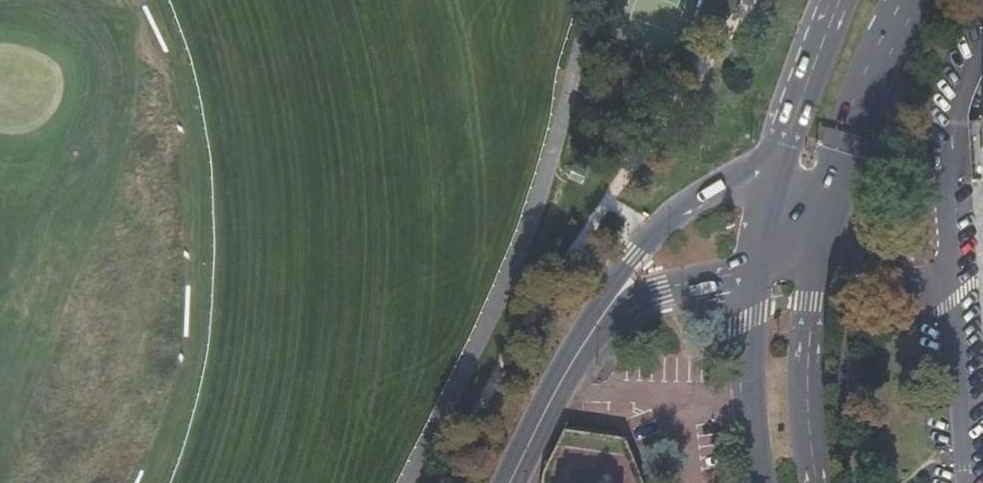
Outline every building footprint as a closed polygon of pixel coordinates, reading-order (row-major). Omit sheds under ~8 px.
[(967,121),(972,182),(982,181),(982,120),(967,121)] [(541,479),(541,482),(641,482),(622,435),(565,430),(541,479)]
